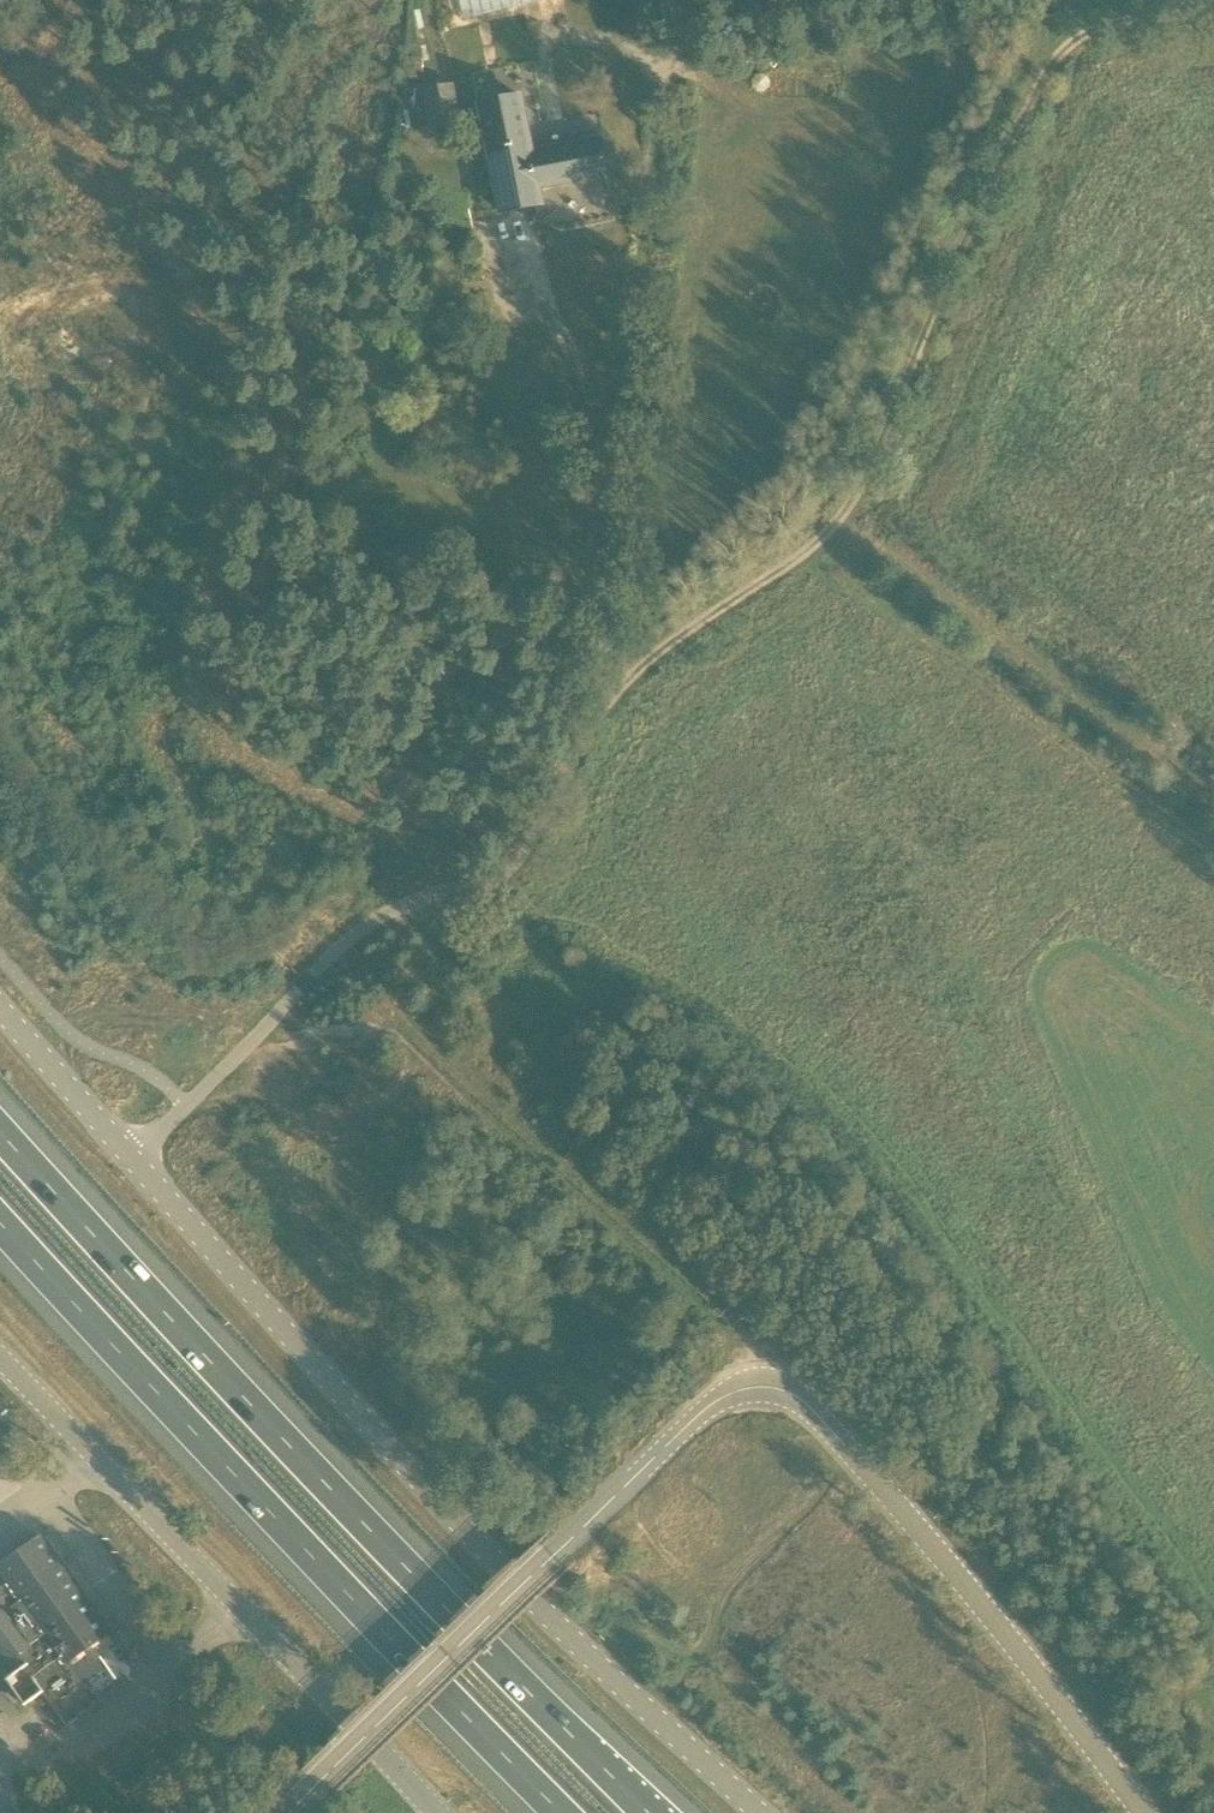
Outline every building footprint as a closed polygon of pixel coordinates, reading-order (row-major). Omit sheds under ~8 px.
[(461,12),(536,2),(536,0),(460,0),(461,12)] [(422,56),(411,56),(409,77),(420,78),(422,56)] [(423,89),(430,127),(460,122),(453,83),(423,89)] [(524,89),(477,98),(502,214),(541,205),(537,187),(609,173),(602,135),(535,147),(524,89)] [(10,1678),(28,1705),(41,1696),(45,1693),(65,1723),(97,1701),(85,1684),(74,1667),(88,1657),(91,1662),(101,1655),(97,1650),(113,1639),(41,1536),(0,1565),(0,1570),(8,1582),(0,1588),(0,1664),(10,1678)]
